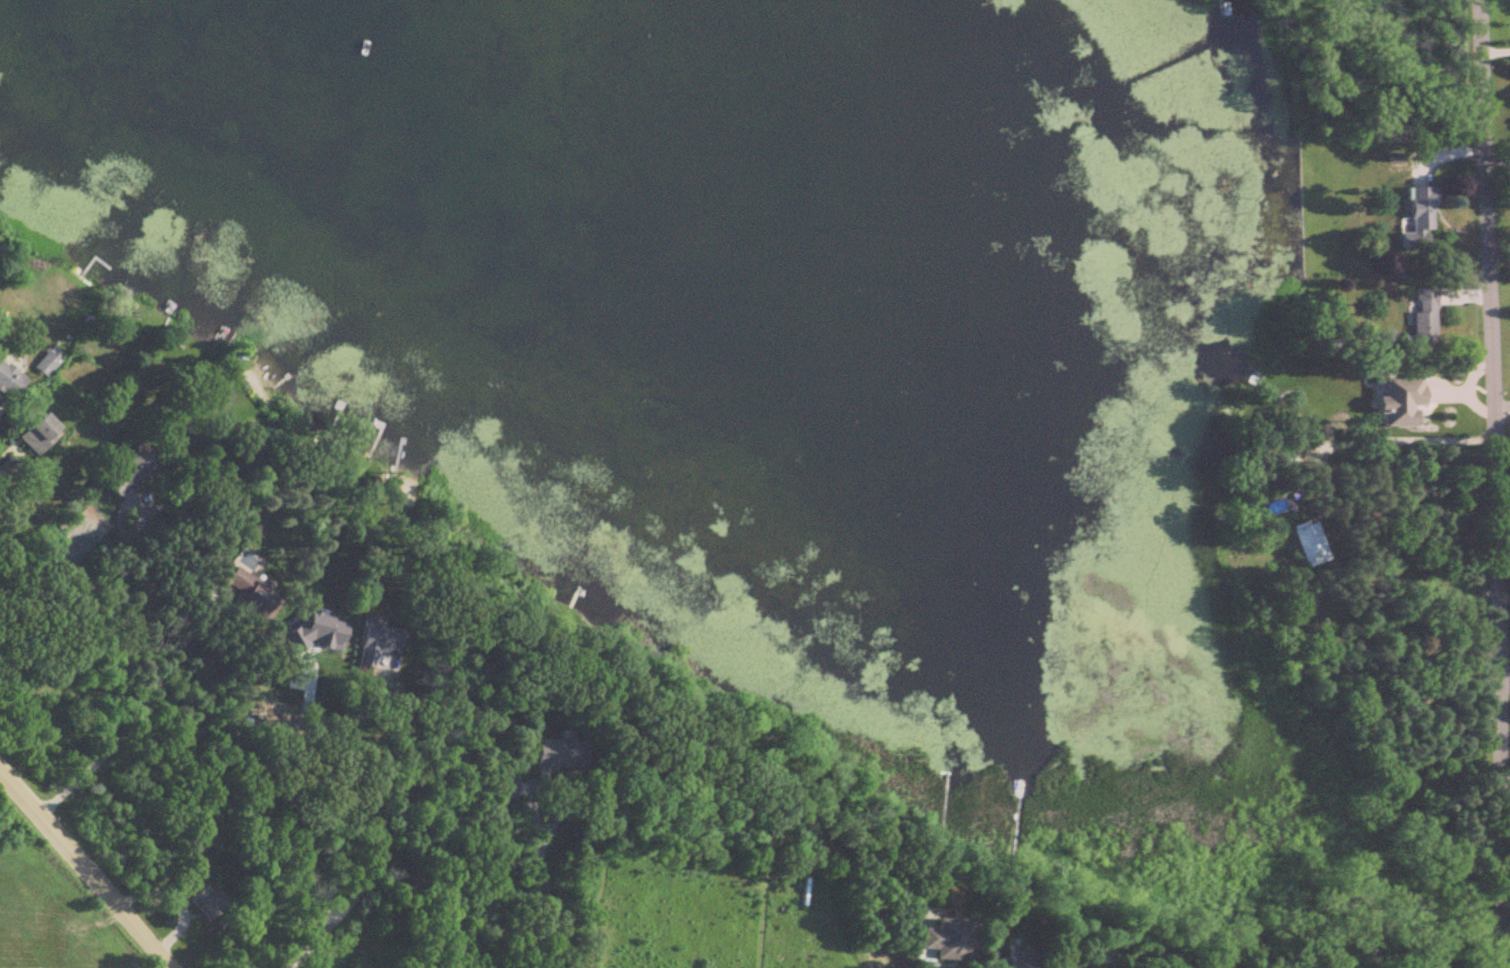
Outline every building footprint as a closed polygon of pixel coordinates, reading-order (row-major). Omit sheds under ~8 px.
[(1429,231),(1428,188),(1404,188),(1404,233),(1395,234),(1395,249),(1424,249),(1424,231),(1429,231)] [(1410,346),(1432,346),(1432,288),(1410,288),(1410,346)] [(41,368),(50,375),(61,361),(52,354),(41,368)] [(16,401),(30,380),(0,359),(0,390),(16,401)] [(1410,428),(1410,406),(1417,406),(1417,376),(1372,376),(1372,416),(1377,416),(1377,428),(1410,428)] [(20,439),(39,458),(66,431),(48,413),(33,428),(32,427),(20,439)] [(121,499),(158,465),(143,449),(106,483),(121,499)] [(1288,528),(1302,569),(1326,561),(1312,520),(1288,528)] [(272,615),(280,600),(269,594),(273,587),(236,569),(225,591),(272,615)] [(587,740),(562,740),(562,741),(540,741),(540,769),(587,769),(587,740)] [(222,893),(217,898),(208,887),(192,901),(210,922),(231,904),(222,893)] [(971,921),(933,919),(932,929),(919,929),(918,949),(933,950),(933,961),(970,963),(971,921)] [(985,967),(1029,967),(1029,951),(1013,951),(1013,958),(985,958),(985,967)]
